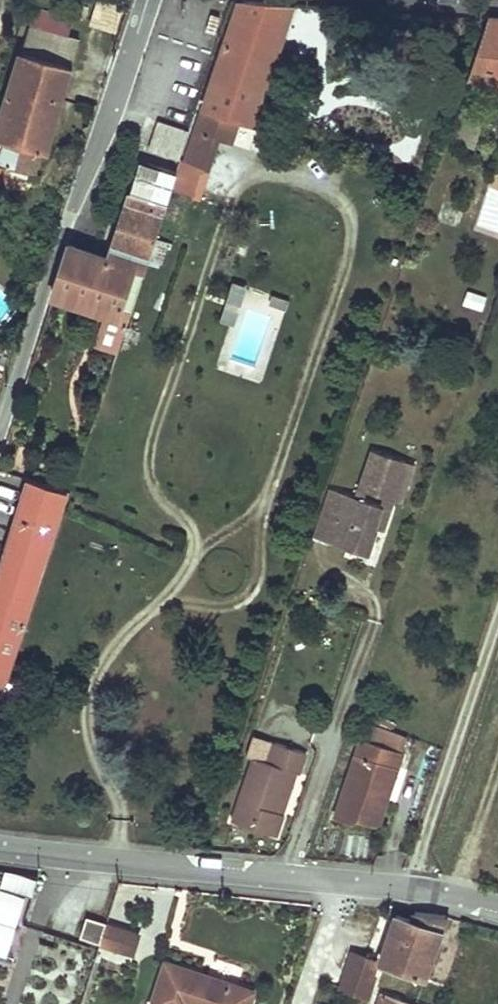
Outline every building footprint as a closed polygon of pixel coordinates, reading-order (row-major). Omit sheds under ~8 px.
[(290,5),(239,1),(203,108),(220,116),(250,125),(290,5)] [(487,18),(467,77),(497,87),(497,18),(487,18)] [(78,41),(27,27),(0,118),(0,138),(3,139),(0,150),(0,164),(8,166),(32,174),(40,150),(48,151),(78,41)] [(220,116),(203,108),(195,130),(213,134),(220,116)] [(157,120),(147,149),(180,160),(189,131),(157,120)] [(195,130),(187,156),(205,162),(213,134),(195,130)] [(146,265),(176,171),(138,160),(108,258),(145,269),(146,265)] [(0,164),(0,181),(3,182),(8,166),(0,164)] [(108,258),(68,245),(51,296),(104,313),(117,317),(120,306),(131,311),(145,269),(108,258)] [(117,350),(131,311),(120,306),(117,317),(104,313),(94,344),(117,350)] [(406,467),(373,455),(360,493),(382,500),(393,505),(406,467)] [(13,527),(50,539),(66,490),(28,478),(13,527)] [(382,500),(372,531),(383,535),(393,505),(382,500)] [(332,525),(317,520),(311,540),(326,545),(332,525)] [(50,539),(13,527),(5,551),(43,563),(50,539)] [(43,563),(5,551),(0,566),(0,683),(4,685),(43,563)] [(360,739),(334,818),(351,824),(357,817),(373,826),(379,823),(387,800),(383,795),(393,768),(397,769),(408,737),(368,723),(362,740),(360,739)] [(272,746),(251,739),(244,759),(251,762),(251,760),(266,766),(272,746)] [(303,757),(272,746),(266,766),(251,760),(251,762),(230,824),(273,838),(280,818),(274,815),(289,773),(295,775),(296,776),(303,757)] [(383,795),(387,800),(397,769),(393,768),(383,795)] [(295,775),(289,773),(274,815),(280,818),(295,775)] [(29,892),(34,878),(5,868),(0,883),(29,892)] [(379,964),(424,980),(446,917),(413,912),(412,922),(395,917),(379,964)] [(86,919),(80,938),(99,944),(105,925),(86,919)] [(105,925),(99,944),(129,953),(135,935),(105,925)] [(375,978),(370,977),(375,962),(351,954),(340,989),(368,998),(375,978)] [(251,988),(164,959),(149,1003),(150,1003),(246,1003),(251,988)] [(382,995),(379,1003),(405,1003),(382,995)]
